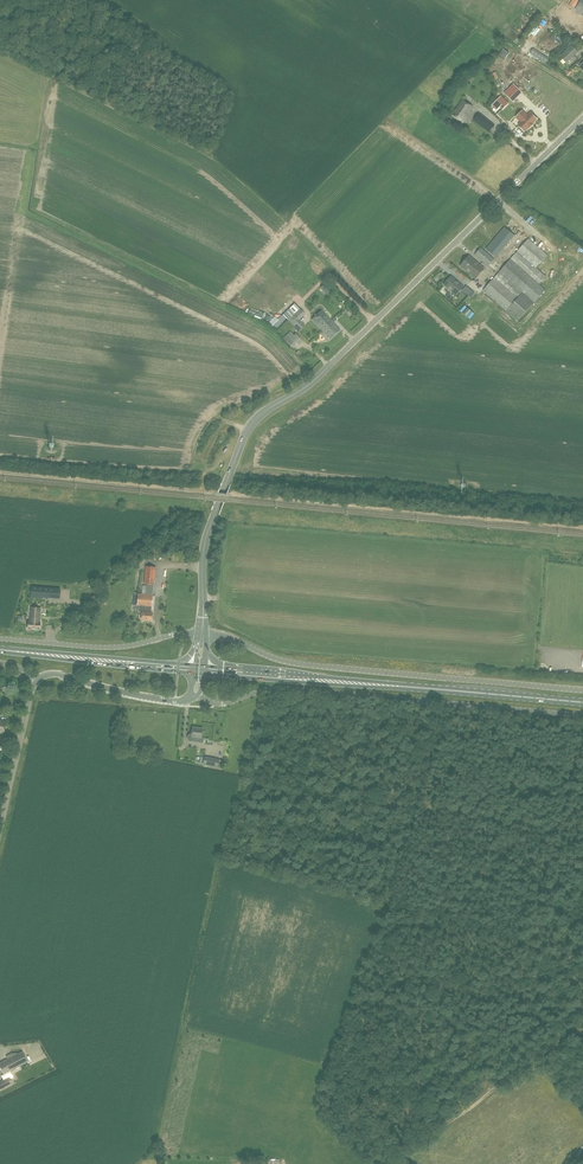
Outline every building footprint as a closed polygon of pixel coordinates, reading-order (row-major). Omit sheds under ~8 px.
[(575,8),(580,0),(572,0),(569,4),(575,8)] [(575,8),(582,16),(582,0),(581,0),(579,3),(575,8)] [(579,52),(572,45),(560,56),(567,63),(579,52)] [(514,85),(506,93),(510,98),(513,96),(515,98),(521,92),(514,85)] [(503,109),(508,103),(501,96),(492,105),(497,110),(500,106),(503,109)] [(467,114),(472,106),(462,100),(456,109),(456,108),(452,114),(463,122),(467,115),(467,114)] [(523,110),(516,117),(521,122),(518,125),(525,131),(529,128),(534,124),(533,123),(537,119),(531,113),(528,116),(523,110)] [(479,113),(473,120),(489,132),(495,125),(479,113)] [(475,253),(490,266),(517,234),(506,225),(485,250),(481,246),(475,253)] [(529,238),(518,250),(537,267),(548,255),(529,238)] [(511,313),(518,319),(527,309),(530,307),(532,305),(534,303),(540,296),(542,295),(547,289),(545,287),(539,282),(540,281),(546,278),(542,271),(518,252),(516,253),(510,260),(508,261),(494,278),(490,280),(485,286),(490,294),(510,311),(511,313)] [(476,279),(484,269),(469,255),(461,265),(476,279)] [(560,288),(568,280),(562,273),(554,281),(560,288)] [(456,295),(464,287),(451,276),(444,285),(456,295)] [(321,288),(326,293),(330,290),(325,284),(321,288)] [(469,285),(465,290),(469,294),(474,288),(469,285)] [(283,314),(288,319),(300,308),(295,303),(283,314)] [(299,332),(305,325),(300,320),(306,314),(300,308),(288,319),(299,332)] [(330,339),(340,329),(332,320),(326,315),(322,310),(312,319),(330,339)] [(292,347),(298,341),(300,339),(300,340),(300,339),(295,334),(294,335),(291,331),(283,337),(284,339),(287,341),(292,347)] [(154,585),(155,568),(146,567),(145,584),(146,584),(145,594),(138,594),(137,605),(139,605),(138,612),(142,612),(141,619),(152,620),(153,613),(151,613),(153,595),(152,595),(153,585),(154,585)] [(31,596),(59,598),(60,589),(32,587),(31,596)] [(40,622),(41,608),(31,607),(30,621),(29,621),(28,629),(40,630),(40,622)] [(202,737),(203,728),(193,727),(192,733),(190,733),(188,735),(187,738),(189,740),(203,742),(203,738),(202,737)] [(217,767),(219,759),(205,756),(203,764),(217,767)] [(4,1074),(27,1061),(22,1051),(0,1062),(0,1066),(4,1074)] [(0,1081),(0,1089),(12,1082),(9,1076),(0,1081)]
